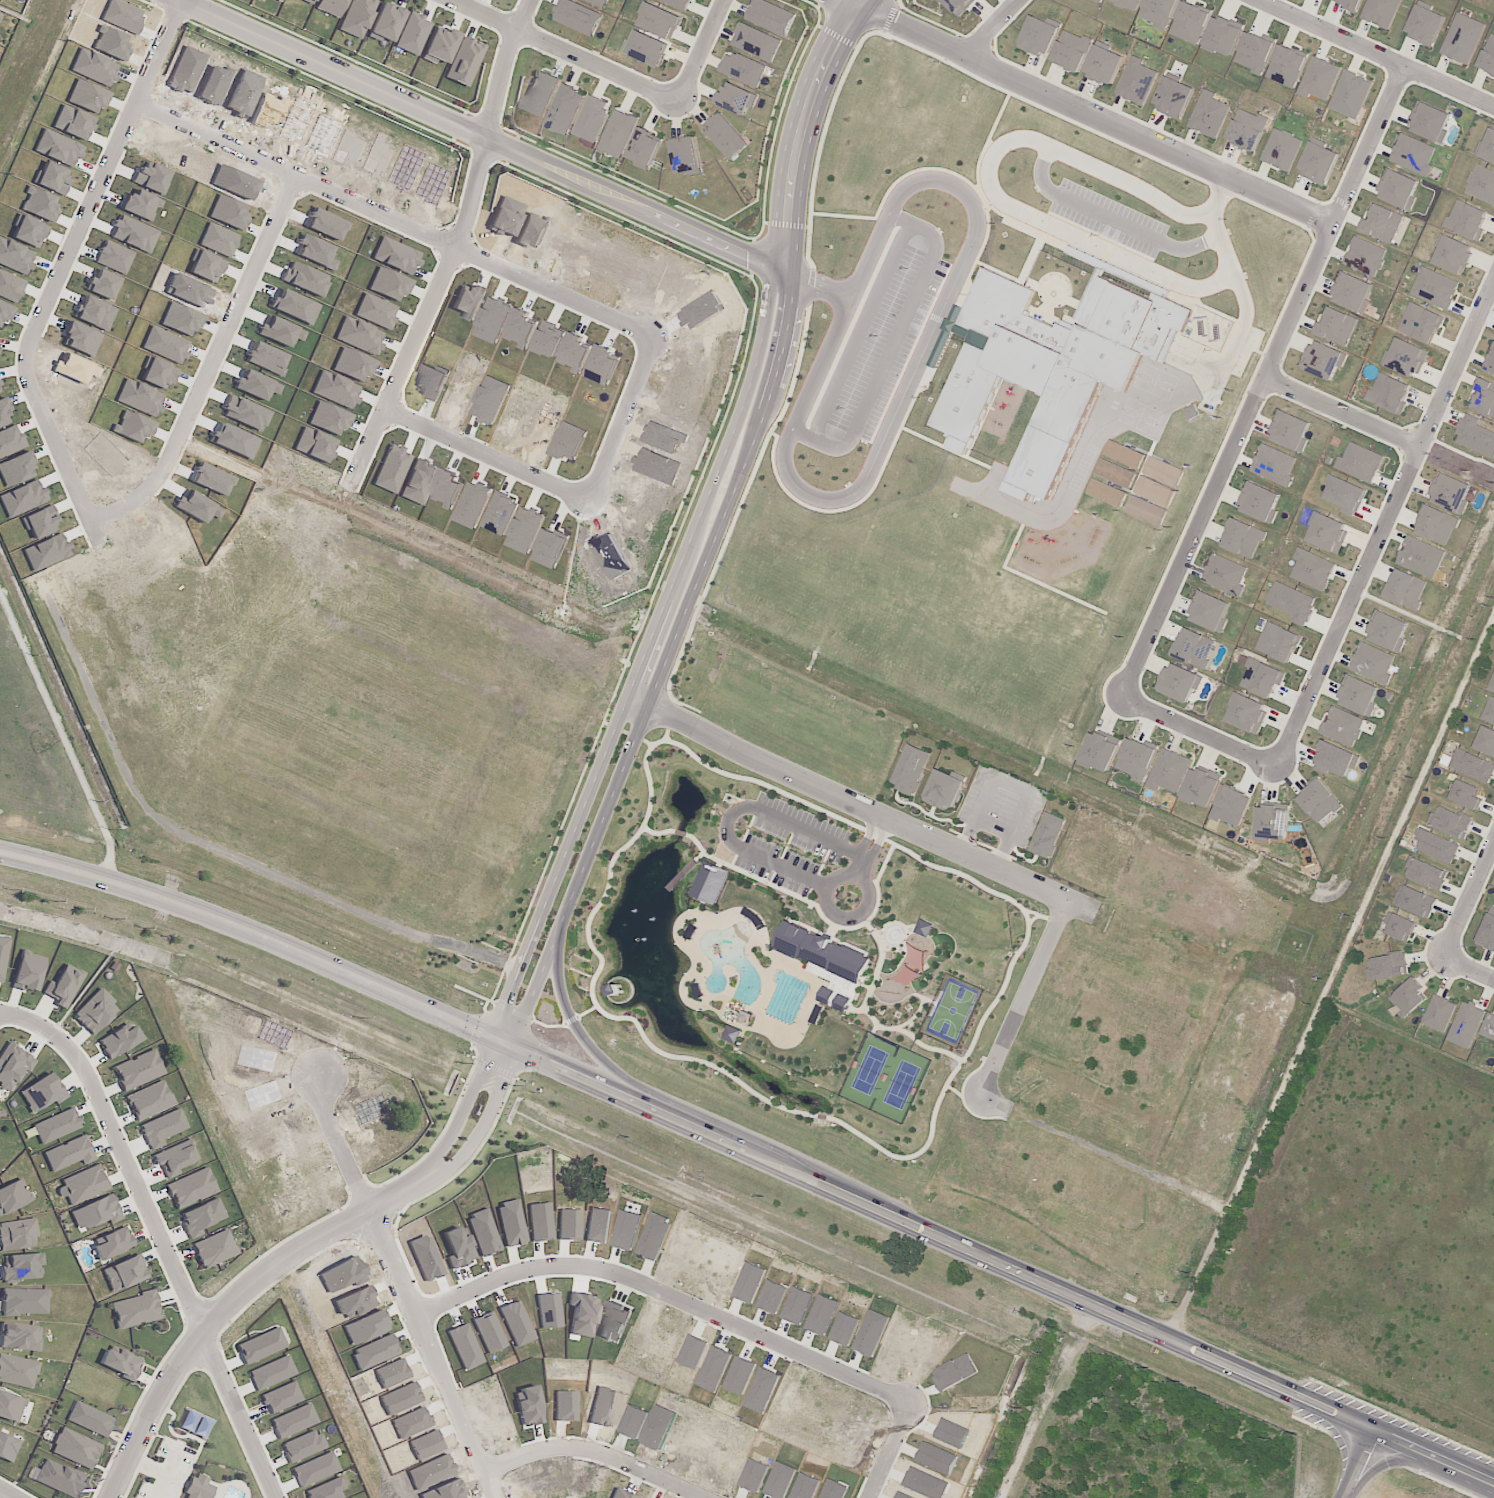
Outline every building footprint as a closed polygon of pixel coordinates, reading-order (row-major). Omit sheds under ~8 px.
[(338,18),(345,0),(318,0),(314,8),(338,18)] [(372,0),(350,0),(337,30),(360,40),(377,2),(372,0)] [(571,0),(561,0),(552,19),(593,37),(603,14),(571,0)] [(604,9),(608,0),(585,0),(604,9)] [(643,15),(639,25),(672,40),(683,17),(645,0),(639,13),(643,15)] [(693,0),(662,0),(690,9),(693,0)] [(797,13),(765,0),(754,0),(746,20),(787,37),(797,13)] [(959,17),(975,0),(942,0),(959,17)] [(1115,3),(1109,0),(1140,0),(1135,12),(1125,7),(1124,9),(1114,5),(1115,3)] [(1138,16),(1145,0),(1179,0),(1164,32),(1154,27),(1156,24),(1138,16)] [(1170,34),(1198,45),(1212,11),(1183,0),(1170,34)] [(1357,12),(1363,0),(1331,0),(1357,12)] [(1402,0),(1369,0),(1361,17),(1389,29),(1402,0)] [(366,36),(380,42),(381,39),(391,43),(404,11),(381,2),(366,36)] [(1446,16),(1418,4),(1405,35),(1434,46),(1446,16)] [(394,47),(417,56),(431,21),(408,12),(394,47)] [(1470,65),(1486,23),(1457,12),(1441,54),(1470,65)] [(1231,57),(1245,26),(1216,13),(1201,48),(1214,54),(1216,50),(1231,57)] [(1032,15),(1060,27),(1048,54),(1043,52),(1040,57),(1031,52),(1030,53),(1026,51),(1018,47),(1032,15)] [(782,37),(739,24),(732,48),(775,61),(782,37)] [(422,59),(435,64),(436,61),(447,65),(458,32),(447,29),(445,32),(432,28),(422,59)] [(1261,75),(1277,41),(1249,28),(1233,62),(1261,75)] [(1064,29),(1082,37),(1084,34),(1094,39),(1078,73),(1070,69),(1069,71),(1065,69),(1066,67),(1056,63),(1057,61),(1051,59),(1064,29)] [(670,45),(637,30),(632,41),(627,39),(622,51),(660,68),(670,45)] [(1492,33),(1477,67),(1493,74),(1493,34),(1492,33)] [(444,78),(467,88),(485,46),(462,36),(444,78)] [(1096,44),(1125,56),(1111,84),(1103,80),(1102,84),(1088,77),(1089,73),(1084,71),(1096,44)] [(1294,89),(1308,55),(1279,44),(1266,77),(1294,89)] [(768,66),(728,50),(720,71),(759,87),(768,66)] [(1133,54),(1144,60),(1142,64),(1158,72),(1143,105),(1130,99),(1130,100),(1124,98),(1125,97),(1115,93),(1133,54)] [(1329,101),(1340,65),(1311,56),(1298,94),(1309,98),(1310,95),(1329,101)] [(560,78),(537,69),(521,108),(544,117),(560,78)] [(1329,109),(1358,120),(1373,80),(1344,69),(1329,109)] [(1181,120),(1196,88),(1167,75),(1153,107),(1181,120)] [(746,115),(749,107),(754,108),(759,93),(725,81),(717,105),(746,115)] [(586,93),(563,83),(544,125),(567,135),(586,93)] [(1231,106),(1215,98),(1217,93),(1206,88),(1188,126),(1216,139),(1231,106)] [(612,104),(590,95),(573,133),(595,143),(612,104)] [(1408,132),(1444,142),(1448,130),(1446,129),(1451,111),(1418,102),(1408,132)] [(1268,118),(1239,108),(1227,141),(1256,152),(1268,118)] [(637,116),(613,109),(600,151),(624,158),(637,116)] [(701,128),(731,161),(749,144),(719,112),(701,128)] [(629,157),(637,160),(635,166),(651,171),(661,139),(652,136),(654,131),(639,126),(629,157)] [(1303,138),(1274,127),(1262,161),(1291,171),(1303,138)] [(1491,127),(1484,142),(1480,141),(1475,154),(1493,162),(1493,129),(1491,127)] [(1436,146),(1400,133),(1390,162),(1429,175),(1433,166),(1429,164),(1436,146)] [(670,141),(677,174),(688,172),(689,175),(703,172),(695,136),(670,141)] [(1327,185),(1340,151),(1312,140),(1298,173),(1327,185)] [(1493,205),(1493,171),(1476,164),(1465,192),(1493,205)] [(1411,211),(1417,198),(1413,196),(1419,181),(1389,168),(1377,197),(1411,211)] [(1479,241),(1490,211),(1455,199),(1445,228),(1479,241)] [(1394,244),(1404,214),(1375,204),(1369,220),(1364,218),(1359,231),(1394,244)] [(1432,263),(1462,276),(1474,248),(1441,234),(1435,247),(1438,249),(1432,263)] [(1388,250),(1356,236),(1344,263),(1376,277),(1388,250)] [(1052,499),(1103,380),(1126,390),(1142,354),(1164,363),(1188,306),(1155,292),(1153,299),(1096,274),(1072,330),(1054,322),(1053,324),(1023,311),(1034,287),(982,265),(956,325),(971,332),(931,426),(951,434),(946,446),(965,454),(1000,373),(1045,392),(1003,489),(1027,499),(1031,490),(1052,499)] [(1460,282),(1422,266),(1411,294),(1448,310),(1460,282)] [(1365,314),(1371,300),(1367,298),(1373,284),(1343,271),(1331,300),(1365,314)] [(1432,344),(1444,315),(1410,301),(1399,330),(1432,344)] [(1347,346),(1358,319),(1328,306),(1322,322),(1319,321),(1314,333),(1347,346)] [(952,333),(944,329),(931,360),(932,360),(930,365),(936,368),(952,333)] [(1348,354),(1313,340),(1301,368),(1332,381),(1338,366),(1342,368),(1348,354)] [(1482,369),(1493,374),(1493,342),(1482,369)] [(1411,385),(1379,371),(1367,400),(1402,415),(1409,400),(1406,398),(1411,385)] [(1493,417),(1493,383),(1480,377),(1475,389),(1478,390),(1470,407),(1493,417)] [(1189,421),(1200,415),(1194,404),(1183,409),(1189,421)] [(1268,438),(1303,453),(1309,439),(1305,438),(1311,423),(1281,409),(1268,438)] [(1493,459),(1493,432),(1478,425),(1480,419),(1466,413),(1453,441),(1493,459)] [(1385,456),(1351,441),(1344,458),(1339,456),(1334,466),(1373,483),(1385,456)] [(1290,487),(1294,476),(1290,474),(1297,457),(1262,443),(1251,471),(1290,487)] [(1471,484),(1439,471),(1427,499),(1463,514),(1469,502),(1465,500),(1471,484)] [(1342,505),(1340,512),(1355,518),(1367,488),(1329,473),(1325,485),(1329,487),(1324,498),(1342,505)] [(1273,524),(1278,510),(1275,509),(1281,493),(1249,481),(1238,511),(1273,524)] [(1447,545),(1453,527),(1458,529),(1461,516),(1424,505),(1415,535),(1447,545)] [(1306,542),(1341,554),(1351,524),(1314,512),(1310,525),(1312,526),(1306,542)] [(1253,558),(1259,540),(1264,542),(1268,530),(1231,519),(1222,548),(1253,558)] [(1435,578),(1446,550),(1408,535),(1397,562),(1435,578)] [(1325,591),(1336,562),(1298,548),(1294,559),(1297,560),(1290,578),(1325,591)] [(1241,584),(1248,567),(1214,553),(1201,581),(1240,598),(1245,586),(1241,584)] [(1384,596),(1418,611),(1422,601),(1420,600),(1428,581),(1397,568),(1384,596)] [(1294,615),(1292,622),(1306,627),(1317,597),(1275,582),(1267,605),(1294,615)] [(1231,602),(1200,590),(1187,619),(1222,633),(1228,620),(1224,618),(1231,602)] [(1366,638),(1401,653),(1407,639),(1403,638),(1410,623),(1379,609),(1366,638)] [(1291,663),(1301,634),(1266,622),(1256,651),(1291,663)] [(1204,669),(1217,641),(1185,627),(1172,655),(1204,669)] [(1351,668),(1389,684),(1394,674),(1390,672),(1397,656),(1362,641),(1351,668)] [(1286,670),(1249,659),(1240,688),(1272,698),(1276,684),(1281,686),(1286,670)] [(1187,704),(1194,688),(1198,690),(1204,677),(1169,661),(1156,689),(1187,704)] [(1337,704),(1373,717),(1378,703),(1375,702),(1381,686),(1348,674),(1337,704)] [(1225,722),(1259,735),(1270,707),(1233,692),(1228,705),(1231,706),(1225,722)] [(1490,696),(1482,717),(1493,722),(1493,698),(1490,696)] [(1356,746),(1367,719),(1333,706),(1322,732),(1356,746)] [(1483,725),(1474,748),(1493,757),(1493,730),(1483,725)] [(1108,772),(1122,741),(1093,729),(1078,764),(1091,769),(1093,766),(1108,772)] [(1130,735),(1115,769),(1144,782),(1158,748),(1130,735)] [(1347,777),(1351,767),(1356,769),(1362,755),(1324,740),(1313,768),(1327,774),(1329,770),(1347,777)] [(931,752),(907,743),(890,785),(913,795),(931,752)] [(1177,793),(1191,759),(1163,747),(1147,786),(1158,790),(1160,786),(1177,793)] [(1493,773),(1493,762),(1456,748),(1449,768),(1490,783),(1493,773)] [(1209,808),(1222,777),(1194,765),(1179,799),(1193,805),(1195,802),(1209,808)] [(966,780),(937,768),(924,800),(953,812),(966,780)] [(1320,825),(1343,803),(1318,778),(1296,800),(1320,825)] [(1479,788),(1458,779),(1450,799),(1478,811),(1483,798),(1476,795),(1479,788)] [(1211,818),(1240,827),(1251,795),(1221,785),(1211,818)] [(1428,825),(1464,839),(1473,818),(1437,803),(1428,825)] [(1256,840),(1287,841),(1289,806),(1257,804),(1256,840)] [(1029,851),(1050,859),(1066,820),(1045,811),(1029,851)] [(1420,841),(1417,850),(1453,864),(1460,844),(1419,828),(1415,839),(1420,841)] [(1404,878),(1442,890),(1449,869),(1410,857),(1404,878)] [(730,871),(704,861),(691,895),(717,905),(730,871)] [(1438,898),(1402,883),(1393,904),(1429,919),(1438,898)] [(1386,933),(1409,942),(1417,922),(1390,911),(1385,923),(1390,925),(1386,933)] [(1487,913),(1477,945),(1493,950),(1493,915),(1487,913)] [(935,925),(922,918),(915,932),(928,939),(935,925)] [(850,1013),(872,956),(785,921),(774,948),(812,963),(809,971),(831,979),(822,1002),(850,1013)] [(902,968),(896,966),(893,980),(919,987),(927,953),(924,952),(927,941),(910,936),(902,968)] [(45,957),(21,951),(11,987),(35,993),(45,957)] [(1369,981),(1409,975),(1406,952),(1366,957),(1369,981)] [(49,981),(42,993),(57,1001),(55,1005),(65,1010),(84,973),(65,963),(54,984),(49,981)] [(1406,1018),(1426,999),(1421,993),(1425,988),(1414,976),(1389,999),(1406,1018)] [(625,994),(624,984),(613,986),(615,996),(625,994)] [(72,1017),(93,1036),(119,1008),(99,989),(72,1017)] [(1444,1033),(1457,1003),(1435,994),(1422,1023),(1444,1033)] [(1487,1010),(1464,1000),(1446,1039),(1469,1049),(1487,1010)] [(1493,1039),(1493,1011),(1491,1010),(1481,1034),(1493,1039)] [(743,1031),(729,1025),(724,1038),(737,1044),(743,1031)] [(120,1027),(97,1041),(109,1059),(141,1040),(133,1026),(123,1032),(120,1027)] [(28,1073),(37,1059),(7,1042),(0,1053),(0,1085),(11,1091),(23,1070),(28,1073)] [(123,1092),(164,1075),(153,1049),(112,1066),(123,1092)] [(67,1097),(50,1072),(19,1092),(24,1099),(34,1093),(43,1107),(52,1100),(55,1105),(67,1097)] [(174,1105),(163,1080),(125,1096),(136,1121),(174,1105)] [(95,1160),(85,1135),(43,1152),(51,1172),(81,1160),(83,1165),(95,1160)] [(195,1160),(186,1140),(152,1156),(156,1166),(160,1165),(167,1179),(179,1173),(177,1168),(195,1160)] [(71,1205),(108,1189),(98,1164),(60,1180),(71,1205)] [(174,1209),(216,1195),(207,1168),(166,1183),(174,1209)] [(32,1201),(21,1178),(0,1187),(0,1215),(32,1201)] [(121,1219),(112,1195),(70,1210),(77,1231),(107,1220),(109,1224),(121,1219)] [(37,1246),(34,1219),(0,1222),(0,1251),(37,1246)] [(133,1247),(125,1226),(100,1236),(102,1243),(93,1246),(98,1260),(133,1247)] [(237,1254),(226,1229),(191,1244),(202,1269),(237,1254)] [(7,1255),(7,1267),(1,1267),(2,1282),(41,1280),(40,1266),(43,1266),(42,1253),(7,1255)] [(111,1292),(145,1279),(136,1255),(102,1268),(111,1292)] [(47,1315),(48,1289),(2,1288),(2,1314),(47,1315)] [(117,1330),(160,1319),(154,1291),(111,1301),(117,1330)] [(38,1352),(41,1327),(2,1323),(0,1347),(0,1348),(38,1352)] [(236,1345),(245,1365),(286,1347),(278,1327),(236,1345)] [(98,1365),(133,1380),(142,1360),(117,1349),(115,1354),(105,1349),(98,1365)] [(0,1354),(0,1382),(33,1388),(38,1362),(0,1354)] [(385,1374),(411,1363),(420,1381),(394,1392),(387,1384),(385,1374)] [(389,1400),(423,1385),(432,1405),(398,1420),(389,1400)] [(27,1397),(0,1389),(0,1418),(18,1424),(27,1397)] [(609,1389),(601,1425),(619,1429),(627,1393),(609,1389)] [(566,1395),(567,1424),(588,1423),(587,1395),(566,1395)] [(640,1408),(630,1434),(647,1442),(658,1416),(640,1408)] [(401,1424),(432,1410),(441,1429),(410,1443),(401,1424)] [(50,1452),(90,1470),(101,1446),(62,1427),(50,1452)] [(11,1463),(20,1441),(0,1433),(0,1459),(11,1463)] [(419,1446),(427,1465),(455,1452),(447,1433),(419,1446)] [(73,1497),(76,1497),(86,1475),(43,1458),(33,1481),(73,1497)] [(418,1475),(427,1495),(465,1478),(456,1458),(418,1475)] [(195,1478),(191,1477),(183,1493),(187,1495),(186,1497),(210,1497),(214,1488),(205,1484),(208,1478),(200,1475),(197,1473),(195,1478)]
